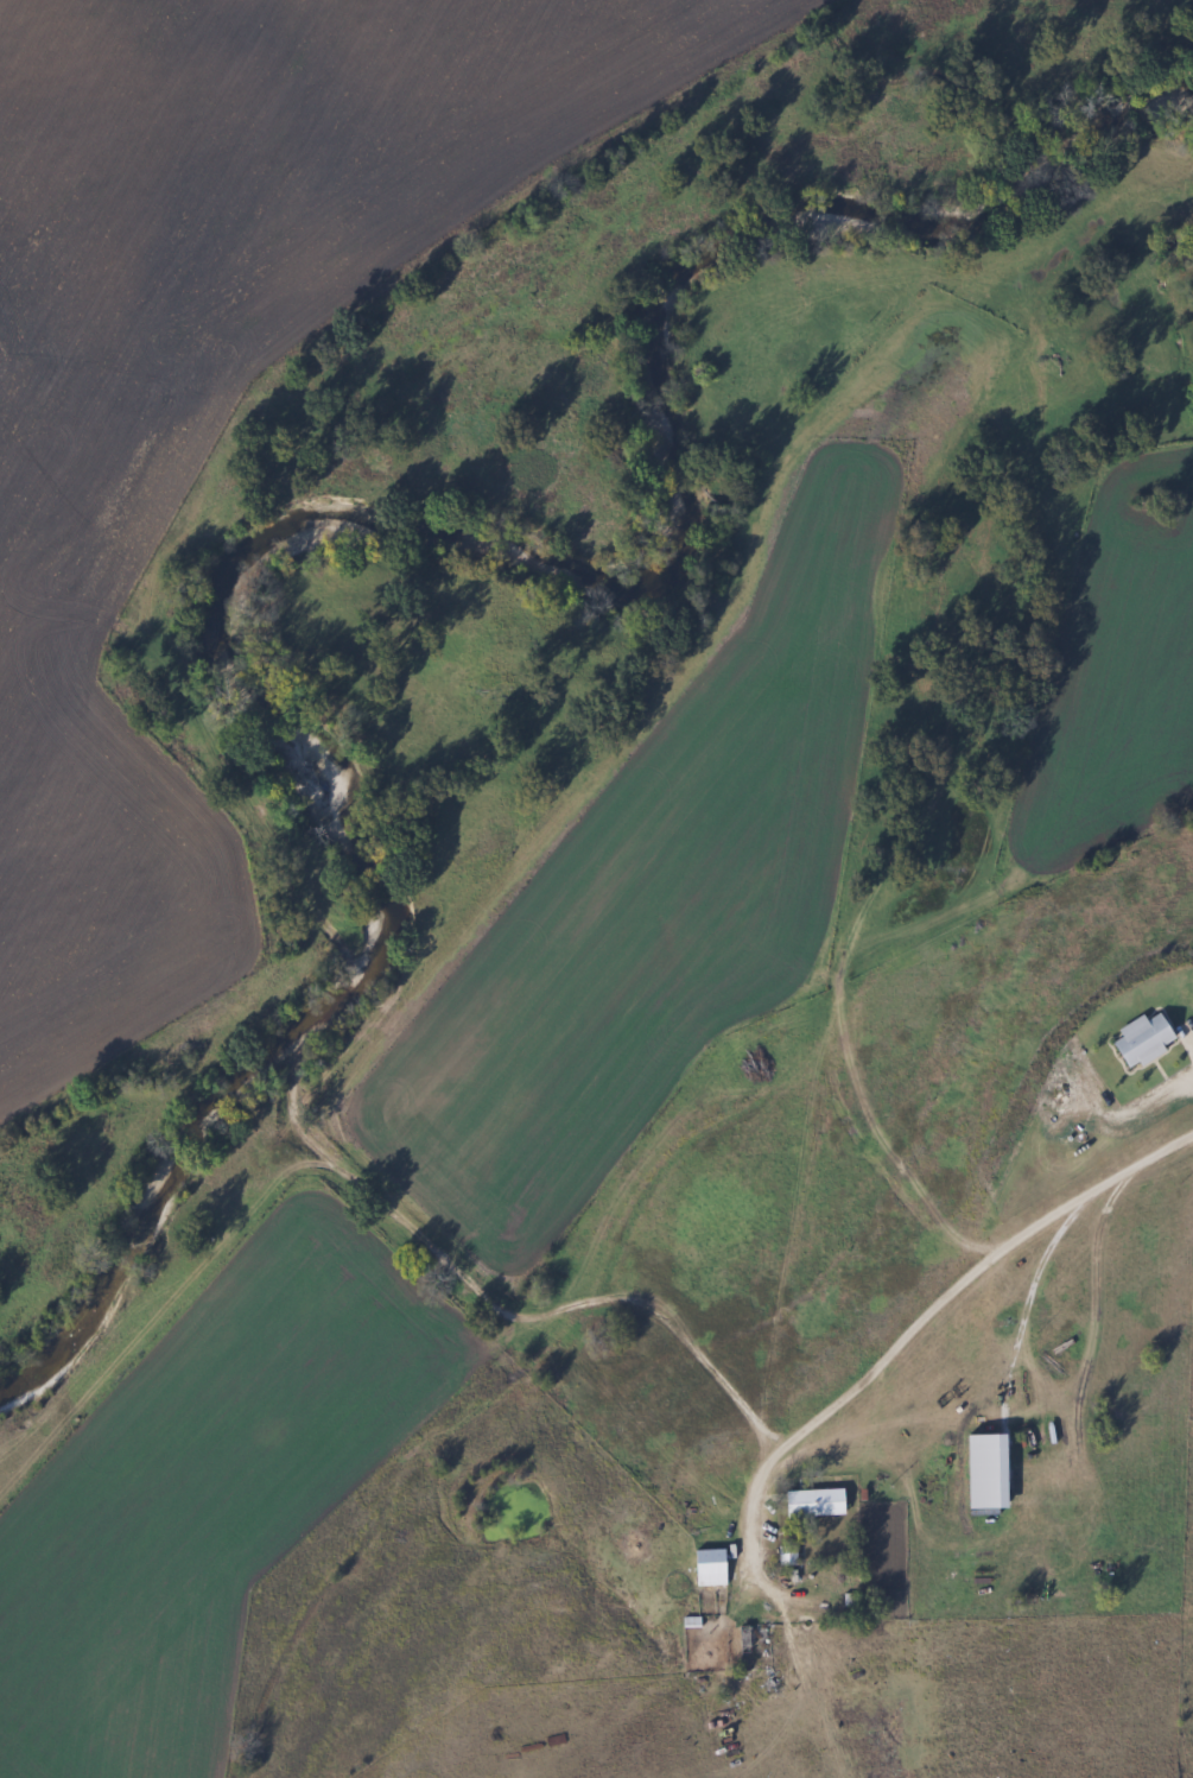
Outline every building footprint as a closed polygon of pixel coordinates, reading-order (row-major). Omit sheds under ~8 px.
[(842,1491),(784,1491),(784,1517),(842,1517),(842,1491)] [(778,1567),(795,1567),(795,1547),(778,1547),(778,1567)] [(694,1587),(724,1587),(724,1551),(694,1551),(694,1587)] [(768,1672),(768,1627),(743,1627),(743,1672),(768,1672)]
